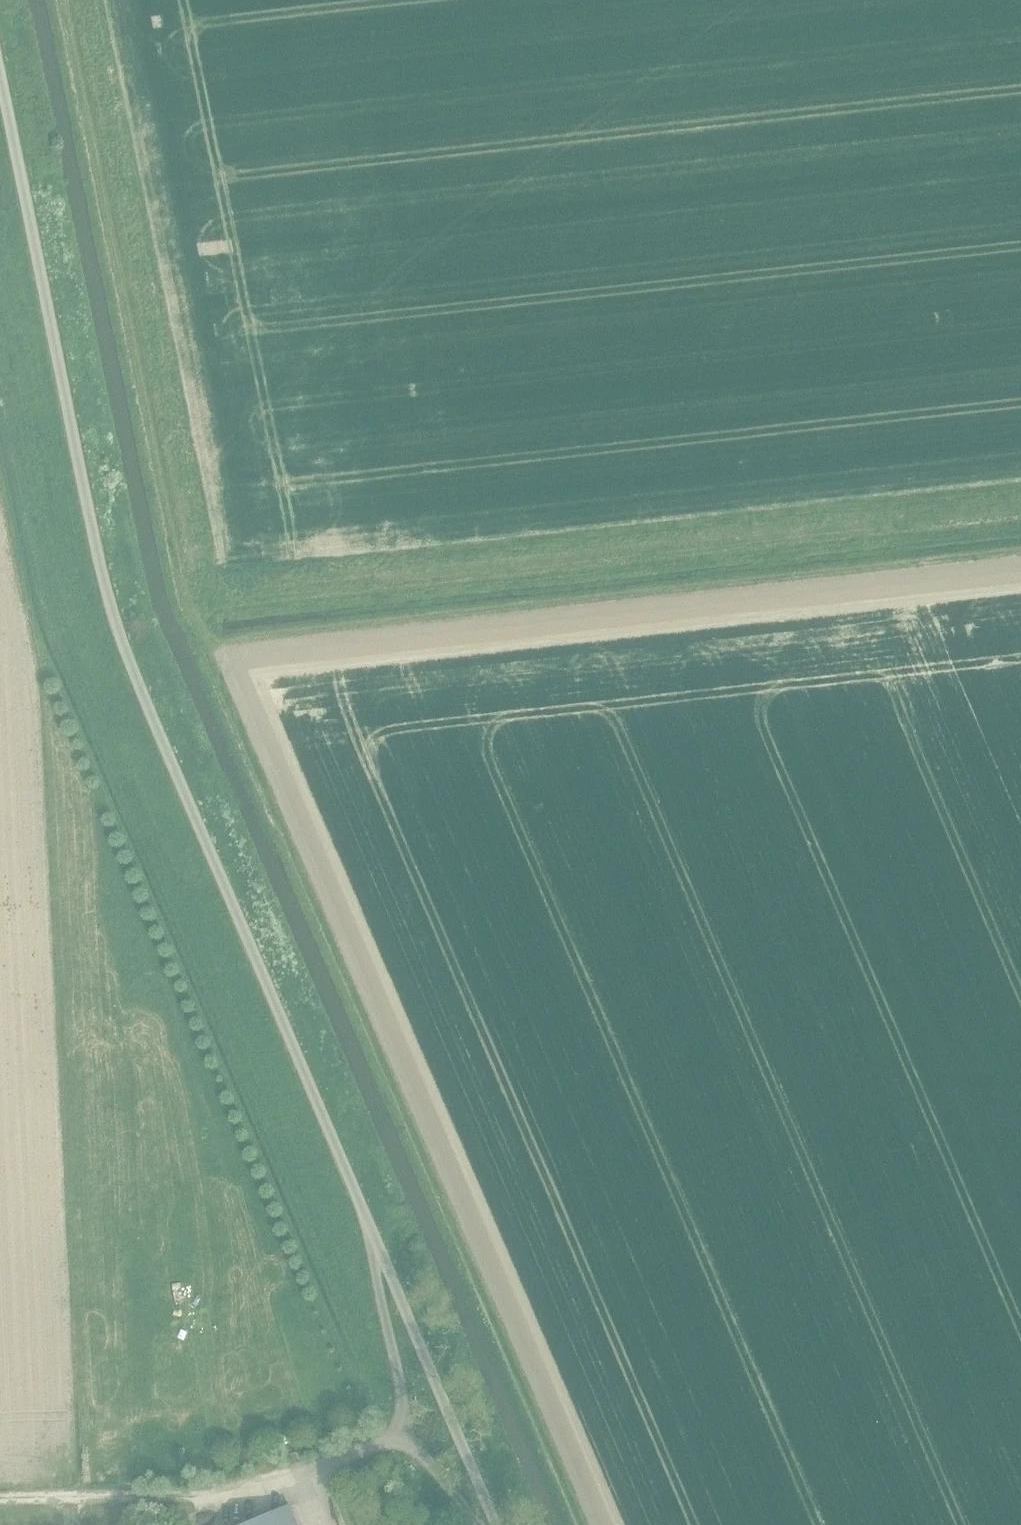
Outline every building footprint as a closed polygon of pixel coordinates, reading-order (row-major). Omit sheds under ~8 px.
[(290,1506),(244,1524),(298,1524),(290,1506)]
